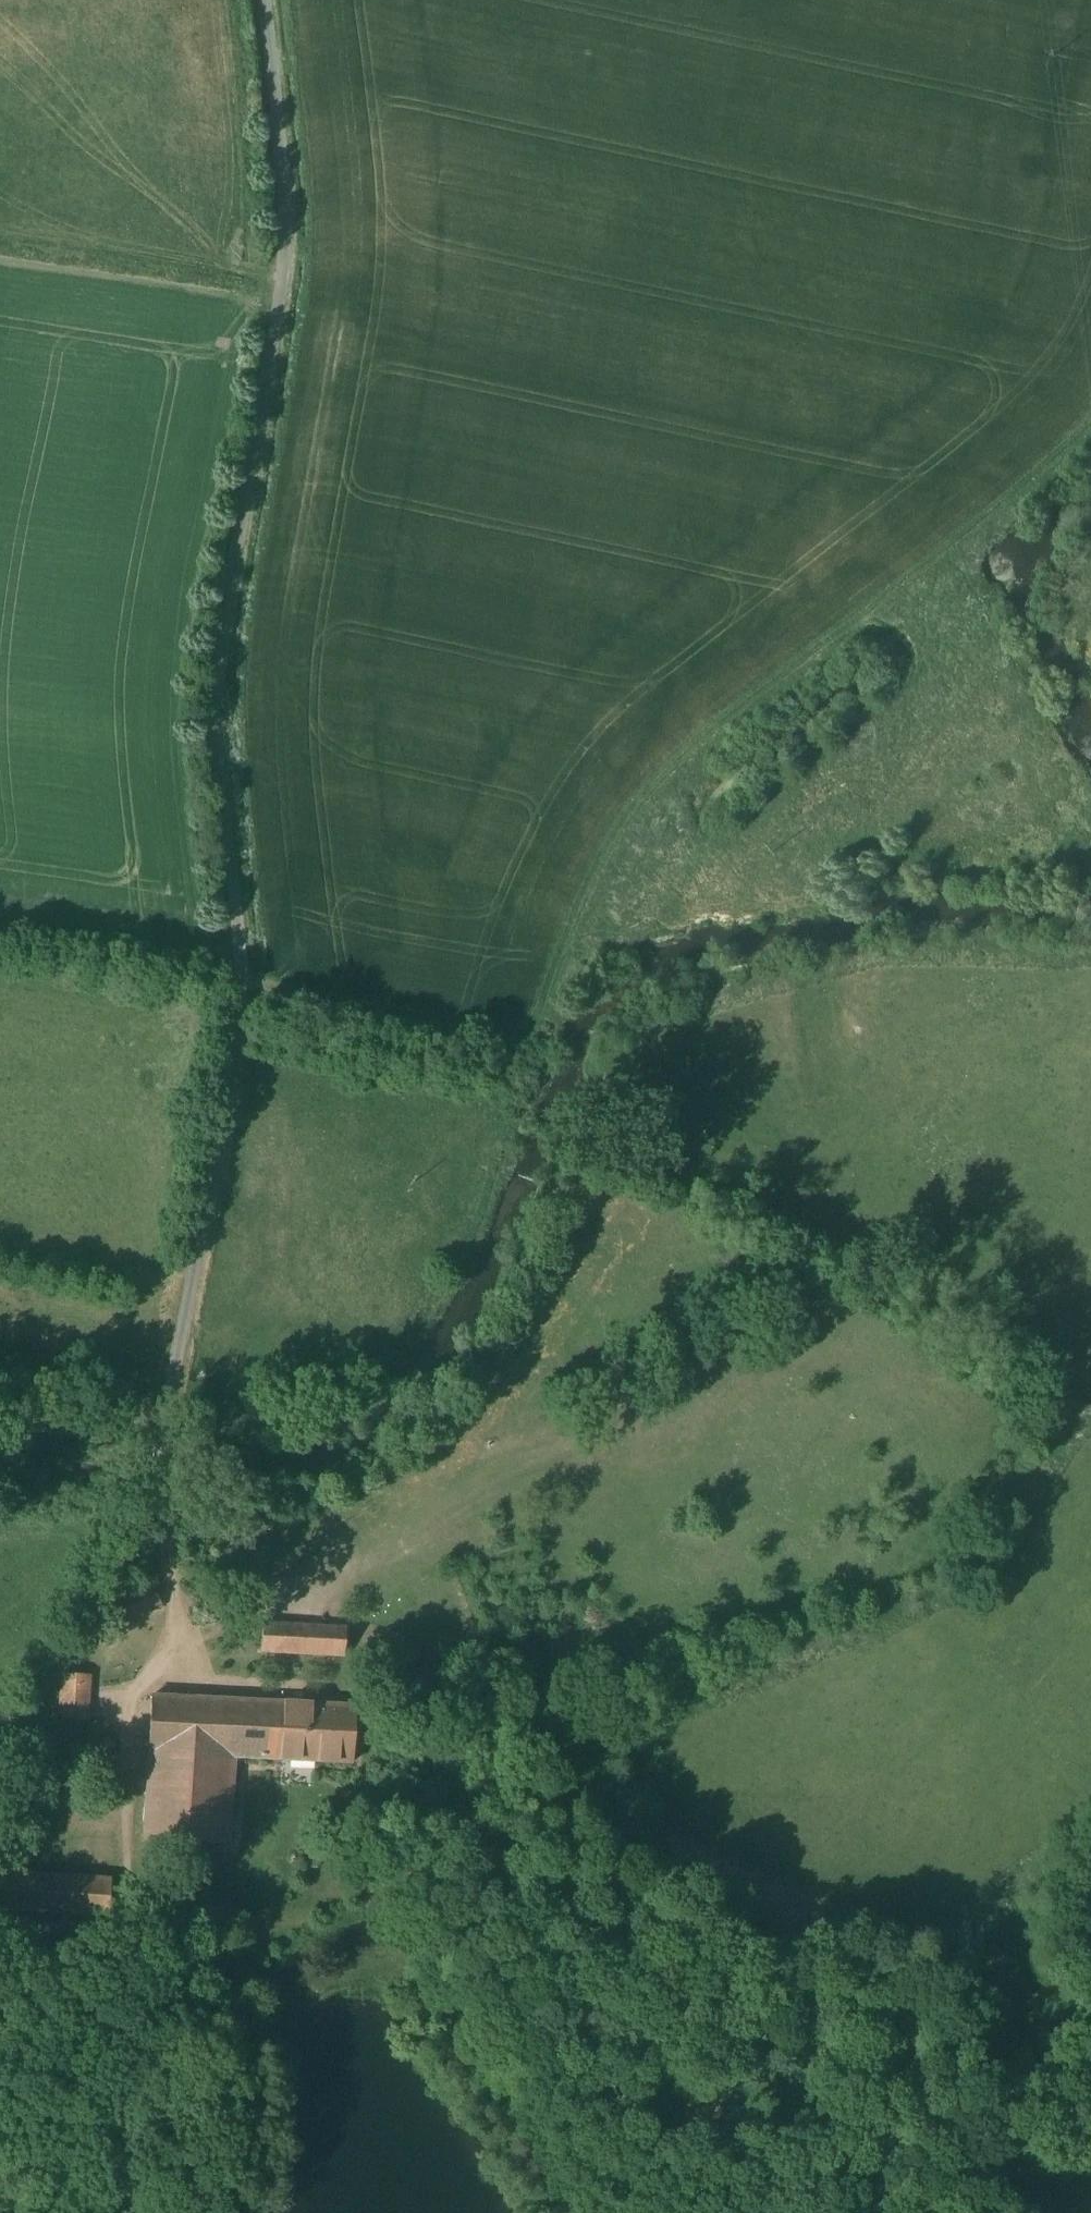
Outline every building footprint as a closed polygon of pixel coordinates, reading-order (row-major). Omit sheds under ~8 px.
[(153,1585),(114,1603),(122,1623),(162,1606),(153,1585)] [(236,1595),(215,1594),(214,1606),(236,1607),(236,1595)] [(345,1628),(263,1623),(262,1651),(344,1655),(345,1628)] [(89,1677),(49,1674),(47,1716),(87,1719),(89,1677)] [(253,1701),(152,1696),(148,1752),(150,1752),(145,1839),(229,1844),(234,1757),(250,1757),(253,1701)] [(356,1706),(253,1701),(250,1757),(352,1763),(356,1706)] [(0,1873),(0,1908),(109,1915),(111,1880),(0,1873)]
